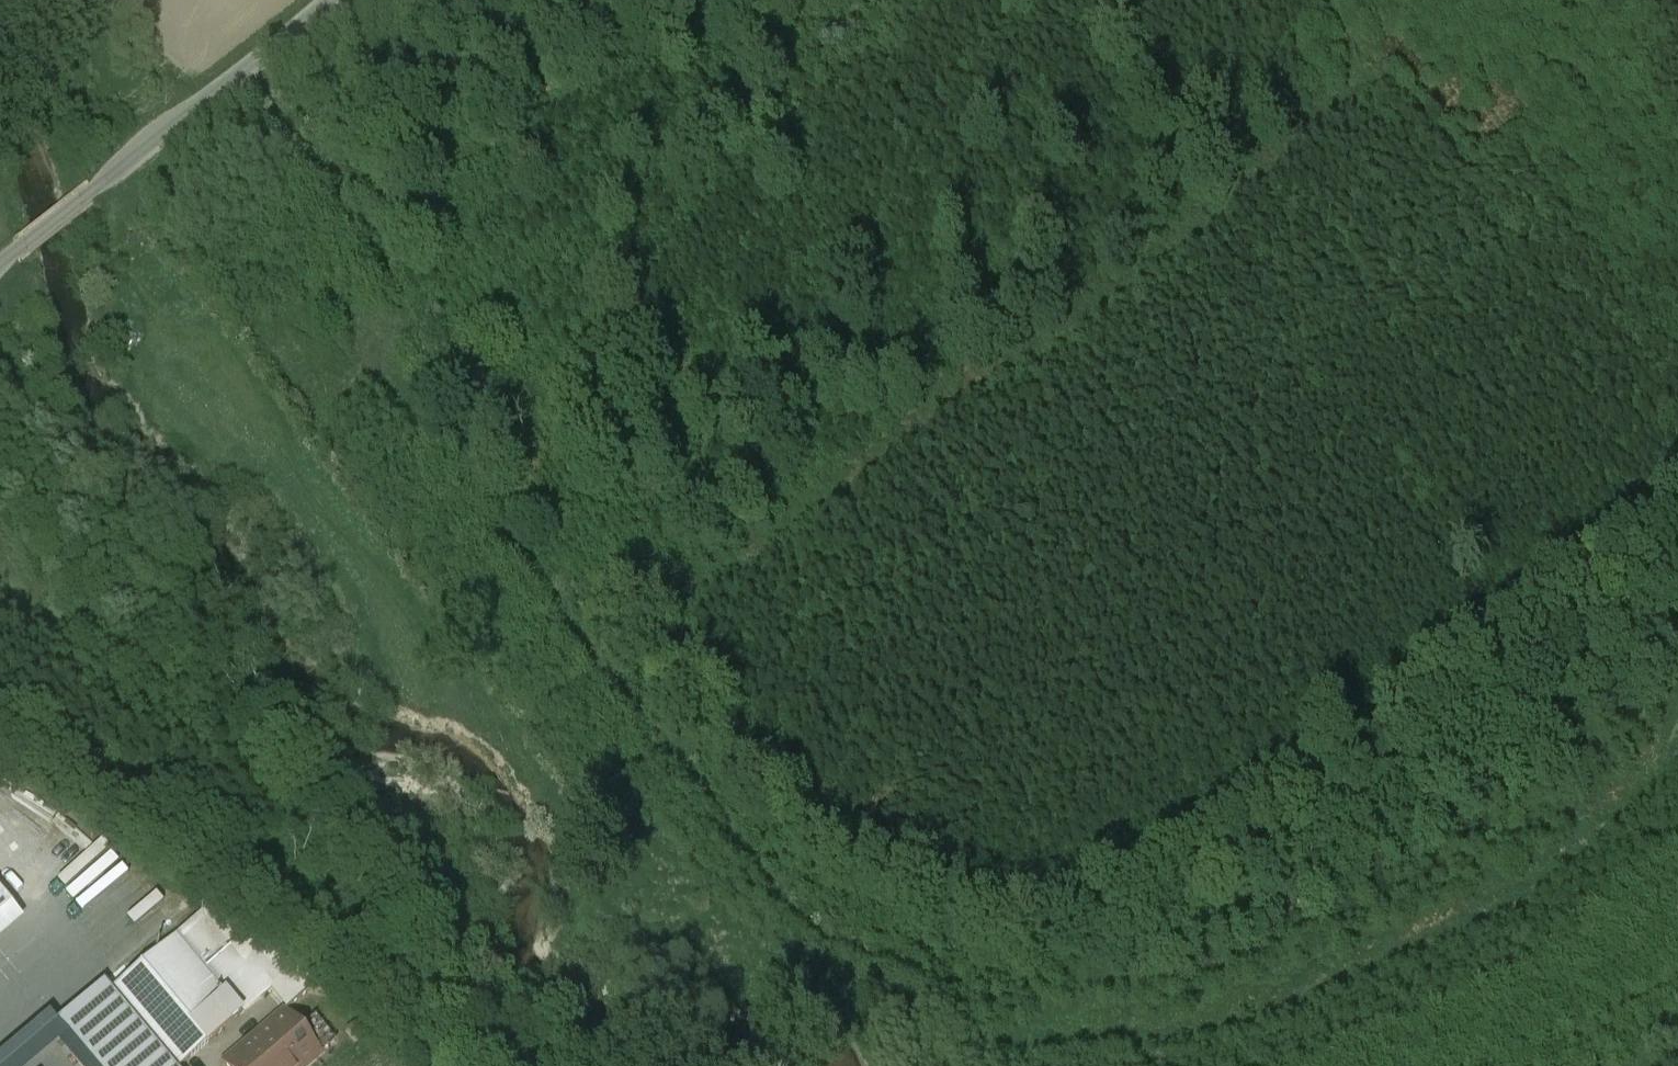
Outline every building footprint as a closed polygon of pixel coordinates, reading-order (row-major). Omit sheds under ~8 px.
[(11,908),(0,895),(0,918),(11,908)] [(252,964),(208,912),(198,920),(263,998),(280,984),(258,958),(252,964)] [(198,920),(109,996),(101,986),(57,1024),(93,1065),(182,1065),(263,998),(198,920)] [(284,1013),(223,1064),(225,1065),(309,1065),(321,1056),(284,1013)]
